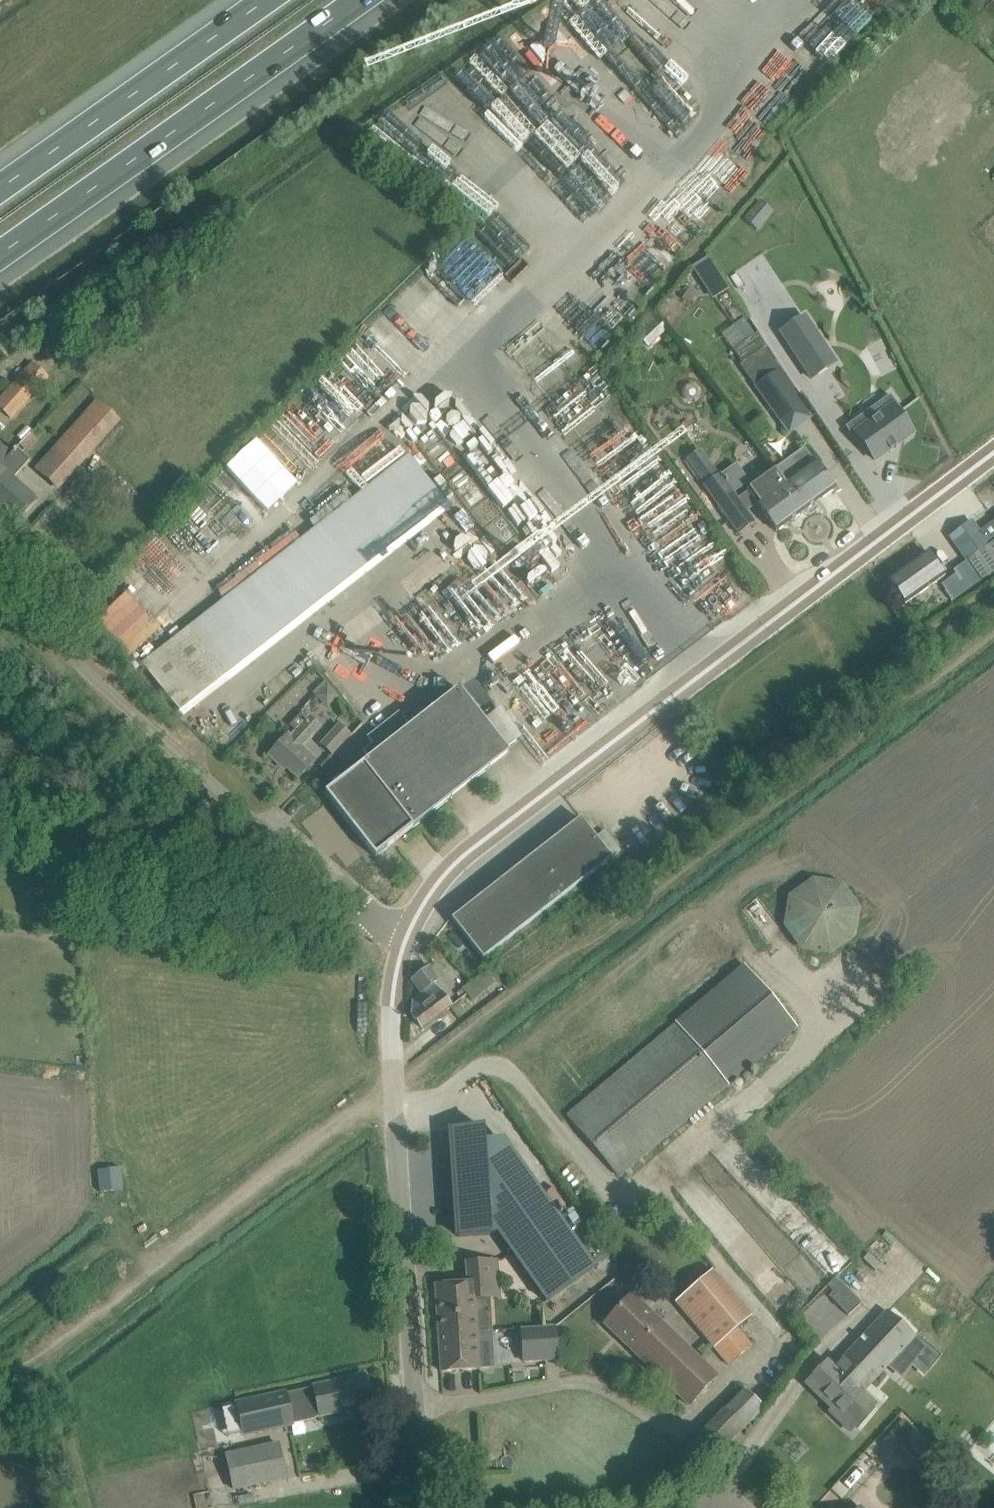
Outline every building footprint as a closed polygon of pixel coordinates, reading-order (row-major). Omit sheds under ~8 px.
[(479,43),(448,72),(483,110),(514,82),(479,43)] [(539,124),(517,145),(551,182),(560,173),(595,210),(629,178),(600,146),(599,147),(584,130),(576,138),(584,147),(571,159),(539,124)] [(761,201),(745,219),(757,230),(773,212),(761,201)] [(473,221),(423,268),(461,308),(511,260),(473,221)] [(704,265),(702,266),(717,290),(726,285),(711,260),(704,264),(704,265)] [(159,269),(148,281),(159,290),(169,279),(159,269)] [(695,276),(688,281),(695,291),(703,286),(695,276)] [(651,313),(632,331),(649,348),(667,330),(651,313)] [(803,314),(779,330),(809,376),(833,360),(803,314)] [(754,336),(733,350),(742,364),(767,347),(757,334),(754,336)] [(742,364),(739,366),(771,412),(798,394),(774,359),(767,347),(742,364)] [(0,396),(0,409),(11,419),(49,377),(32,362),(0,396)] [(891,395),(846,427),(860,448),(864,445),(875,461),(889,450),(890,452),(892,451),(891,450),(895,448),(896,448),(897,447),(896,446),(913,434),(900,416),(904,413),(891,395)] [(97,398),(35,466),(38,469),(59,488),(95,450),(119,424),(122,421),(97,398)] [(30,432),(20,443),(28,451),(38,440),(30,432)] [(11,454),(0,444),(0,466),(11,454)] [(29,509),(37,500),(13,478),(29,461),(15,448),(11,454),(0,466),(0,511),(15,524),(29,509)] [(135,658),(176,714),(447,512),(406,457),(135,658)] [(791,458),(776,469),(778,471),(778,472),(806,510),(835,489),(824,473),(815,461),(814,462),(800,472),(791,458)] [(720,474),(703,486),(738,535),(755,523),(735,493),(750,483),(737,464),(721,475),(720,474)] [(773,475),(748,493),(765,515),(776,532),(806,510),(778,472),(773,475)] [(986,542),(971,521),(950,536),(973,569),(945,589),(953,599),(993,570),(993,537),(986,542)] [(945,577),(927,552),(888,580),(905,604),(945,577)] [(328,685),(316,696),(326,708),(339,697),(328,685)] [(375,857),(508,753),(458,689),(410,727),(399,713),(367,737),(372,744),(363,751),(369,759),(342,780),(338,776),(332,781),(336,785),(325,793),(375,857)] [(817,713),(828,705),(822,696),(810,705),(817,713)] [(298,779),(312,764),(316,759),(302,747),(320,727),(303,711),(290,726),(296,731),(291,737),(288,734),(268,756),(280,766),(282,764),(298,779)] [(338,725),(321,744),(332,754),(350,735),(338,725)] [(580,818),(451,919),(483,959),(612,858),(580,818)] [(783,926),(801,951),(830,955),(855,937),(860,908),(842,883),(812,878),(788,896),(783,926)] [(413,1001),(411,1017),(421,1030),(448,1010),(452,1015),(466,1004),(435,963),(420,974),(431,988),(413,1001)] [(621,1177),(729,1086),(797,1029),(744,965),(675,1022),(677,1025),(570,1115),(621,1177)] [(477,1009),(505,990),(489,967),(461,987),(477,1009)] [(483,1127),(451,1129),(458,1237),(490,1235),(490,1234),(498,1233),(546,1302),(595,1268),(584,1251),(513,1152),(484,1154),(483,1127)] [(103,1171),(106,1191),(123,1189),(120,1169),(103,1171)] [(543,1188),(553,1207),(560,1203),(549,1184),(543,1188)] [(499,1299),(499,1293),(497,1260),(466,1262),(467,1283),(436,1285),(439,1334),(476,1331),(475,1302),(492,1301),(492,1299),(499,1299)] [(712,1271),(675,1303),(729,1366),(753,1347),(738,1328),(751,1317),(712,1271)] [(822,1338),(859,1304),(834,1277),(797,1311),(822,1338)] [(631,1294),(605,1324),(689,1405),(716,1376),(631,1294)] [(536,1362),(558,1360),(556,1326),(534,1328),(536,1362)] [(488,1351),(494,1351),(492,1331),(476,1331),(439,1334),(441,1372),(479,1369),(489,1368),(488,1351)] [(862,1394),(834,1367),(829,1361),(808,1383),(837,1411),(834,1415),(850,1431),(864,1417),(875,1405),(862,1394)] [(311,1388),(318,1416),(349,1408),(369,1405),(363,1377),(343,1381),(311,1388)] [(315,1419),(318,1416),(311,1388),(288,1394),(287,1390),(235,1402),(243,1437),(294,1426),(293,1424),(315,1419)] [(763,1408),(744,1390),(699,1438),(718,1456),(763,1408)] [(226,1456),(234,1489),(285,1477),(278,1444),(226,1456)] [(962,1507),(993,1507),(993,1501),(978,1488),(962,1507)]
